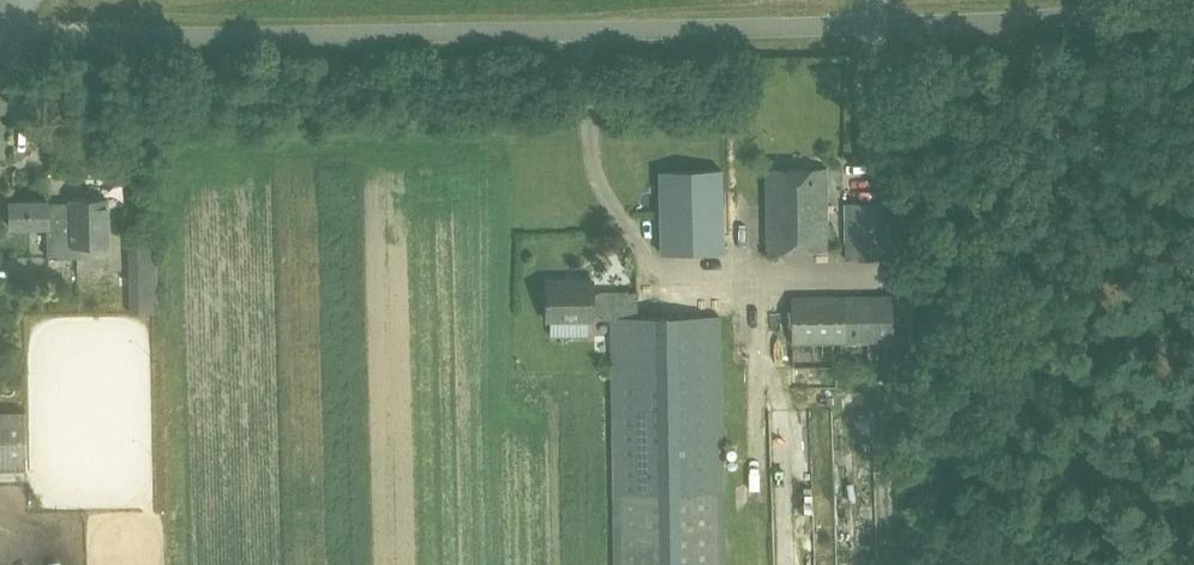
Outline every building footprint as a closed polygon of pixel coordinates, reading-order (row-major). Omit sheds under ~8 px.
[(764,168),(767,250),(828,248),(825,166),(764,168)] [(657,171),(660,252),(723,250),(720,169),(657,171)] [(48,198),(10,199),(10,225),(47,224),(48,255),(60,254),(79,254),(79,244),(108,244),(107,195),(68,196),(68,201),(58,201),(49,201),(48,198)] [(843,201),(844,258),(885,258),(883,201),(843,201)] [(127,235),(129,311),(157,310),(156,234),(127,235)] [(547,278),(547,318),(592,318),(592,316),(610,316),(610,291),(592,291),(592,277),(547,278)] [(610,318),(614,493),(616,564),(725,564),(722,491),(719,315),(636,317),(636,291),(610,291),(610,316),(611,318),(610,318)] [(792,293),(792,366),(886,365),(886,340),(893,340),(891,292),(792,293)] [(27,468),(25,408),(0,409),(0,468),(27,468)] [(849,462),(851,483),(862,482),(860,461),(849,462)] [(871,490),(874,549),(893,548),(889,489),(871,490)] [(793,564),(828,564),(828,556),(793,557),(793,564)]
